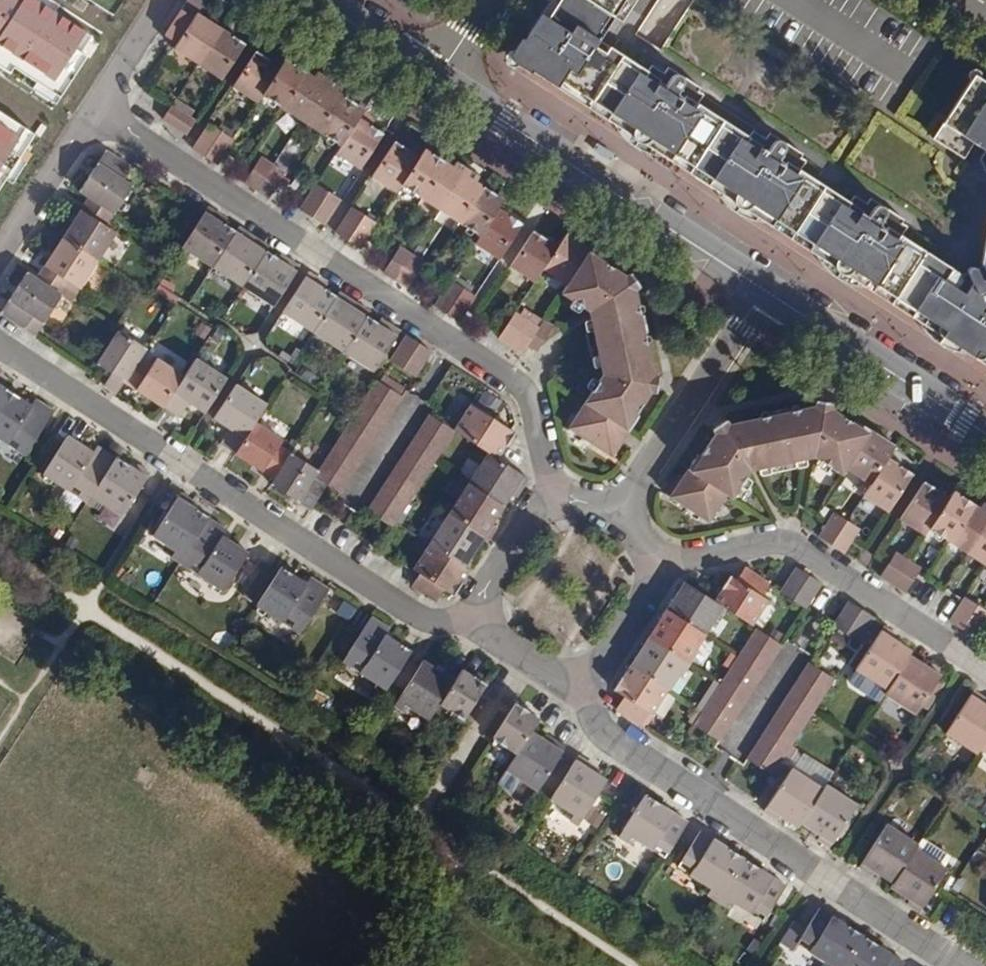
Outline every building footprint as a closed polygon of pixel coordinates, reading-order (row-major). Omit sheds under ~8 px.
[(44,0),(0,0),(0,51),(59,87),(94,31),(44,0)] [(218,30),(203,21),(193,14),(202,0),(184,0),(162,34),(174,43),(171,49),(196,65),(218,30)] [(612,113),(676,154),(713,178),(777,219),(788,226),(817,180),(800,169),(806,160),(801,157),(804,153),(771,131),(767,138),(754,129),(749,136),(699,105),(705,94),(698,90),(701,87),(668,66),(664,72),(617,42),(613,48),(601,40),(607,30),(560,0),(550,0),(529,34),(535,38),(523,56),(562,82),(612,113)] [(590,0),(560,0),(607,30),(616,16),(590,0)] [(616,16),(626,0),(590,0),(616,16)] [(244,44),(218,30),(196,65),(220,81),(227,70),(235,57),(244,44)] [(557,88),(562,82),(523,56),(535,38),(529,34),(525,41),(522,39),(513,54),(511,54),(514,69),(517,66),(529,74),(534,72),(557,88)] [(255,103),(259,98),(278,68),(266,61),(267,60),(254,52),(246,64),(238,76),(231,88),(255,103)] [(508,65),(514,69),(511,54),(506,56),(508,65)] [(235,57),(227,70),(238,76),(246,64),(235,57)] [(282,62),(278,68),(259,98),(279,111),(279,110),(302,74),(282,62)] [(980,78),(982,74),(980,68),(976,67),(972,68),(970,70),(968,76),(970,80),(974,74),(980,78)] [(312,80),(302,74),(279,110),(299,122),(326,82),(315,75),(312,80)] [(980,78),(974,74),(970,80),(934,138),(966,159),(975,143),(985,149),(985,82),(980,78)] [(334,87),(326,82),(299,122),(318,134),(341,99),(330,93),(334,87)] [(612,113),(562,82),(557,88),(607,119),(612,113)] [(317,136),(337,149),(356,121),(362,112),(341,99),(318,134),(317,136)] [(193,123),(169,107),(160,120),(185,136),(193,123)] [(676,154),(612,113),(607,119),(614,124),(627,142),(639,149),(665,156),(672,161),(676,154)] [(356,121),(337,149),(334,155),(358,170),(381,136),(356,121)] [(0,123),(0,178),(25,138),(0,123)] [(202,158),(220,131),(207,123),(190,150),(202,158)] [(232,139),(220,131),(202,158),(214,165),(232,139)] [(395,194),(400,187),(417,160),(404,153),(404,150),(393,142),(370,178),(395,194)] [(86,198),(111,214),(114,216),(132,187),(121,181),(130,167),(104,151),(77,192),(86,198)] [(419,201),(421,199),(443,164),(423,151),(417,160),(400,187),(419,201)] [(676,154),(672,161),(708,185),(713,178),(676,154)] [(242,183),(254,191),(272,165),(259,156),(242,183)] [(439,211),(465,171),(455,165),(452,170),(443,164),(421,199),(439,211)] [(284,173),(272,165),(254,191),(267,199),(284,173)] [(459,223),(481,188),(472,183),(475,177),(465,171),(439,211),(459,223)] [(777,219),(713,178),(708,185),(718,190),(731,208),(738,213),(742,215),(764,221),(773,226),(777,219)] [(817,180),(788,226),(805,237),(835,192),(817,180)] [(310,218),(327,192),(314,184),(297,210),(310,218)] [(457,225),(477,238),(496,210),(502,201),(481,188),(459,223),(457,225)] [(339,200),(327,192),(310,218),(323,226),(339,200)] [(878,284),(917,309),(985,354),(985,242),(982,265),(981,267),(973,266),(968,268),(966,270),(966,273),(961,274),(902,236),(907,226),(902,222),(905,219),(871,196),(868,203),(855,194),(850,201),(835,192),(805,237),(815,243),(878,284)] [(103,227),(111,214),(86,198),(60,239),(96,262),(114,234),(103,227)] [(347,241),(363,215),(351,207),(334,233),(347,241)] [(210,265),(233,229),(226,225),(223,225),(216,220),(219,217),(207,209),(182,248),(210,265)] [(496,210),(477,238),(473,246),(497,262),(505,250),(513,238),(521,224),(508,215),(506,218),(496,210)] [(376,223),(363,215),(347,241),(359,250),(376,223)] [(788,226),(777,219),(773,226),(810,250),(815,243),(805,237),(788,226)] [(221,274),(247,235),(234,227),(233,229),(210,265),(221,274)] [(541,271),(555,249),(545,242),(546,240),(532,232),(524,244),(515,257),(508,269),(532,284),(541,271)] [(249,236),(247,235),(221,274),(241,286),(263,252),(256,247),(256,244),(248,240),(249,236)] [(563,236),(555,249),(541,271),(566,286),(588,252),(563,236)] [(505,250),(515,257),(524,244),(513,238),(505,250)] [(70,303),(96,262),(60,239),(34,279),(61,297),(70,303)] [(874,291),(878,284),(815,243),(810,250),(819,255),(834,276),(839,279),(843,281),(867,287),(874,291)] [(382,273),(394,281),(411,255),(398,247),(382,273)] [(241,286),(272,307),(280,295),(288,283),(298,267),(285,259),(283,263),(265,249),(263,252),(241,286)] [(604,373),(585,403),(630,431),(637,420),(635,418),(650,395),(656,397),(658,377),(653,376),(643,338),(647,337),(641,318),(638,319),(632,295),(636,293),(628,277),(623,280),(601,265),(603,261),(588,252),(566,286),(560,296),(587,313),(604,373)] [(411,255),(394,281),(407,289),(423,263),(411,255)] [(328,305),(334,295),(324,289),(322,289),(317,286),(320,281),(306,273),(296,288),(288,300),(280,313),(311,333),(324,313),(328,305)] [(61,297),(34,279),(25,274),(0,313),(0,317),(35,339),(61,297)] [(446,314),(463,289),(450,281),(434,306),(446,314)] [(288,283),(280,295),(288,300),(296,288),(288,283)] [(917,309),(878,284),(874,291),(913,316),(917,309)] [(475,296),(463,289),(446,314),(458,322),(475,296)] [(336,298),(334,295),(328,305),(324,313),(311,333),(331,345),(356,304),(353,302),(350,307),(336,298)] [(341,352),(364,315),(367,311),(356,304),(331,345),(341,352)] [(917,309),(913,316),(919,320),(936,342),(942,345),(969,353),(985,364),(985,354),(917,309)] [(510,346),(526,321),(514,313),(498,338),(510,346)] [(364,315),(341,352),(373,372),(398,331),(384,322),(382,326),(364,315)] [(539,329),(526,321),(510,346),(522,354),(527,346),(539,329)] [(539,329),(527,346),(536,351),(552,326),(543,321),(539,329)] [(430,352),(404,335),(390,361),(415,377),(430,352)] [(120,385),(136,360),(141,352),(114,336),(92,369),(108,378),(101,389),(113,396),(120,385)] [(193,359),(181,378),(160,410),(176,420),(186,405),(202,415),(210,404),(218,390),(225,380),(193,359)] [(148,368),(136,360),(120,385),(149,403),(170,371),(152,360),(148,368)] [(160,410),(181,378),(170,371),(149,403),(160,410)] [(376,381),(319,470),(313,479),(325,486),(339,495),(401,398),(376,381)] [(216,446),(232,456),(253,424),(265,406),(233,385),(226,395),(218,409),(210,420),(226,430),(216,446)] [(210,404),(218,409),(226,395),(218,390),(210,404)] [(0,395),(0,443),(22,457),(51,414),(31,401),(27,407),(2,392),(0,395)] [(696,455),(687,469),(725,493),(731,497),(749,469),(814,454),(841,472),(845,466),(869,428),(854,418),(851,421),(832,408),(832,402),(817,399),(816,406),(791,411),(789,406),(772,410),(773,413),(729,423),(726,420),(710,431),(713,436),(699,457),(696,455)] [(630,431),(585,403),(568,430),(614,458),(630,431)] [(487,454),(498,461),(515,434),(471,406),(454,432),(487,454)] [(391,530),(454,432),(429,416),(366,514),(391,530)] [(243,463),(264,430),(253,424),(232,456),(243,463)] [(845,466),(871,483),(887,458),(894,447),(884,440),(882,437),(869,428),(845,466)] [(282,442),(264,430),(243,463),(272,481),(288,455),(277,448),(282,442)] [(40,477),(83,505),(112,460),(92,448),(88,454),(64,439),(40,477)] [(313,479),(319,470),(290,452),(288,455),(272,481),(268,488),(296,505),(300,499),(313,479)] [(528,480),(498,461),(487,454),(468,484),(505,508),(516,491),(520,493),(528,480)] [(887,458),(871,483),(863,495),(888,510),(901,490),(912,472),(887,458)] [(113,459),(112,460),(83,505),(97,514),(101,507),(119,519),(147,475),(134,467),(131,471),(113,459)] [(725,493),(687,469),(682,466),(675,477),(679,479),(668,496),(708,521),(725,493)] [(312,506),(325,486),(313,479),(300,499),(312,506)] [(924,534),(929,527),(948,497),(937,491),(937,489),(923,480),(899,518),(924,534)] [(448,515),(485,539),(488,542),(496,530),(493,528),(505,508),(468,484),(448,515)] [(949,538),(971,503),(972,502),(959,493),(958,495),(952,491),(948,497),(929,527),(948,540),(949,538)] [(177,567),(206,521),(207,520),(187,507),(190,503),(177,494),(148,539),(169,551),(164,559),(177,567)] [(985,523),(985,504),(982,501),(978,508),(971,503),(949,538),(969,550),(985,523)] [(818,537),(831,545),(847,519),(835,511),(818,537)] [(473,557),(485,539),(448,515),(428,547),(431,548),(469,572),(477,559),(473,557)] [(847,519),(831,545),(844,553),(860,527),(847,519)] [(206,521),(177,567),(220,595),(246,555),(221,539),(225,533),(206,521)] [(969,550),(985,561),(985,523),(969,550)] [(454,597),(469,572),(431,548),(414,572),(419,575),(411,588),(436,604),(444,591),(454,597)] [(892,584),(908,559),(896,551),(880,576),(892,584)] [(922,568),(908,559),(892,584),(906,594),(922,568)] [(714,603),(722,608),(750,627),(767,602),(758,597),(767,583),(743,568),(735,581),(728,576),(720,588),(722,591),(714,603)] [(821,584),(795,568),(780,592),(779,593),(804,610),(821,584)] [(305,586),(279,569),(255,607),(300,637),(329,592),(310,580),(305,586)] [(706,636),(722,608),(714,603),(682,583),(665,609),(704,634),(706,636)] [(949,622),(961,629),(977,605),(965,597),(949,622)] [(832,625),(844,634),(860,610),(847,601),(832,625)] [(961,629),(973,637),(985,618),(985,611),(977,605),(961,629)] [(653,641),(687,664),(697,650),(696,648),(704,634),(665,609),(660,618),(657,618),(646,637),(648,638),(653,641)] [(860,610),(844,634),(857,642),(873,618),(860,610)] [(367,680),(392,641),(386,637),(389,630),(370,619),(341,663),(367,680)] [(887,688),(908,655),(910,651),(891,639),(894,635),(882,627),(855,669),(858,670),(851,679),(852,683),(879,701),(883,694),(887,688)] [(780,646),(755,630),(738,657),(693,726),(718,742),(780,646)] [(678,678),(687,664),(653,641),(648,638),(630,665),(666,689),(668,691),(676,678),(678,678)] [(410,652),(392,641),(367,680),(385,691),(391,681),(405,660),(410,652)] [(927,668),(908,655),(887,688),(883,694),(915,713),(942,671),(930,664),(927,668)] [(414,671),(417,668),(405,660),(391,681),(403,689),(405,685),(414,671)] [(439,706),(457,677),(445,670),(442,674),(424,661),(419,669),(406,690),(395,706),(408,714),(412,708),(430,719),(439,706)] [(833,680),(808,663),(745,759),(770,776),(833,680)] [(666,689),(630,665),(622,678),(620,676),(612,689),(623,696),(615,709),(640,725),(646,714),(650,716),(666,689)] [(405,685),(403,689),(406,690),(419,669),(417,668),(414,671),(405,685)] [(439,706),(449,713),(449,715),(462,723),(486,685),(474,677),(472,678),(461,671),(457,677),(439,706)] [(985,737),(985,706),(981,703),(984,698),(973,691),(945,732),(976,752),(979,748),(985,737)] [(490,740),(515,754),(529,731),(537,719),(514,703),(490,740)] [(549,744),(529,731),(515,754),(499,777),(513,786),(518,779),(536,790),(553,763),(564,747),(552,740),(549,744)] [(589,764),(576,756),(566,771),(547,799),(565,810),(560,818),(576,828),(605,781),(586,768),(589,764)] [(797,828),(800,824),(821,790),(789,770),(762,811),(774,819),(777,814),(797,828)] [(821,790),(800,824),(818,836),(815,840),(829,848),(855,807),(823,787),(821,790)] [(674,814),(644,795),(630,816),(616,838),(629,847),(634,839),(651,850),(655,844),(668,852),(683,829),(671,821),(674,814)] [(674,814),(671,821),(683,829),(687,823),(674,814)] [(892,884),(914,850),(917,845),(885,825),(858,868),(870,875),(872,871),(892,884)] [(695,837),(708,846),(712,839),(699,831),(695,837)] [(702,894),(714,901),(742,858),(712,839),(708,846),(695,837),(686,851),(680,861),(693,869),(689,876),(706,886),(702,894)] [(946,870),(914,850),(892,884),(889,888),(908,900),(905,905),(919,913),(946,870)] [(742,858),(714,901),(727,910),(731,903),(749,914),(753,909),(765,917),(781,893),(769,884),(772,878),(742,858)] [(781,893),(785,886),(772,878),(769,884),(781,893)] [(832,916),(819,907),(814,914),(827,922),(832,916)] [(861,935),(832,916),(827,922),(814,914),(805,929),(799,938),(813,947),(809,954),(825,965),(841,965),(861,935)] [(841,965),(894,965),(887,961),(891,954),(861,935),(841,965)] [(904,963),(891,954),(887,961),(894,965),(903,965),(904,963)]
